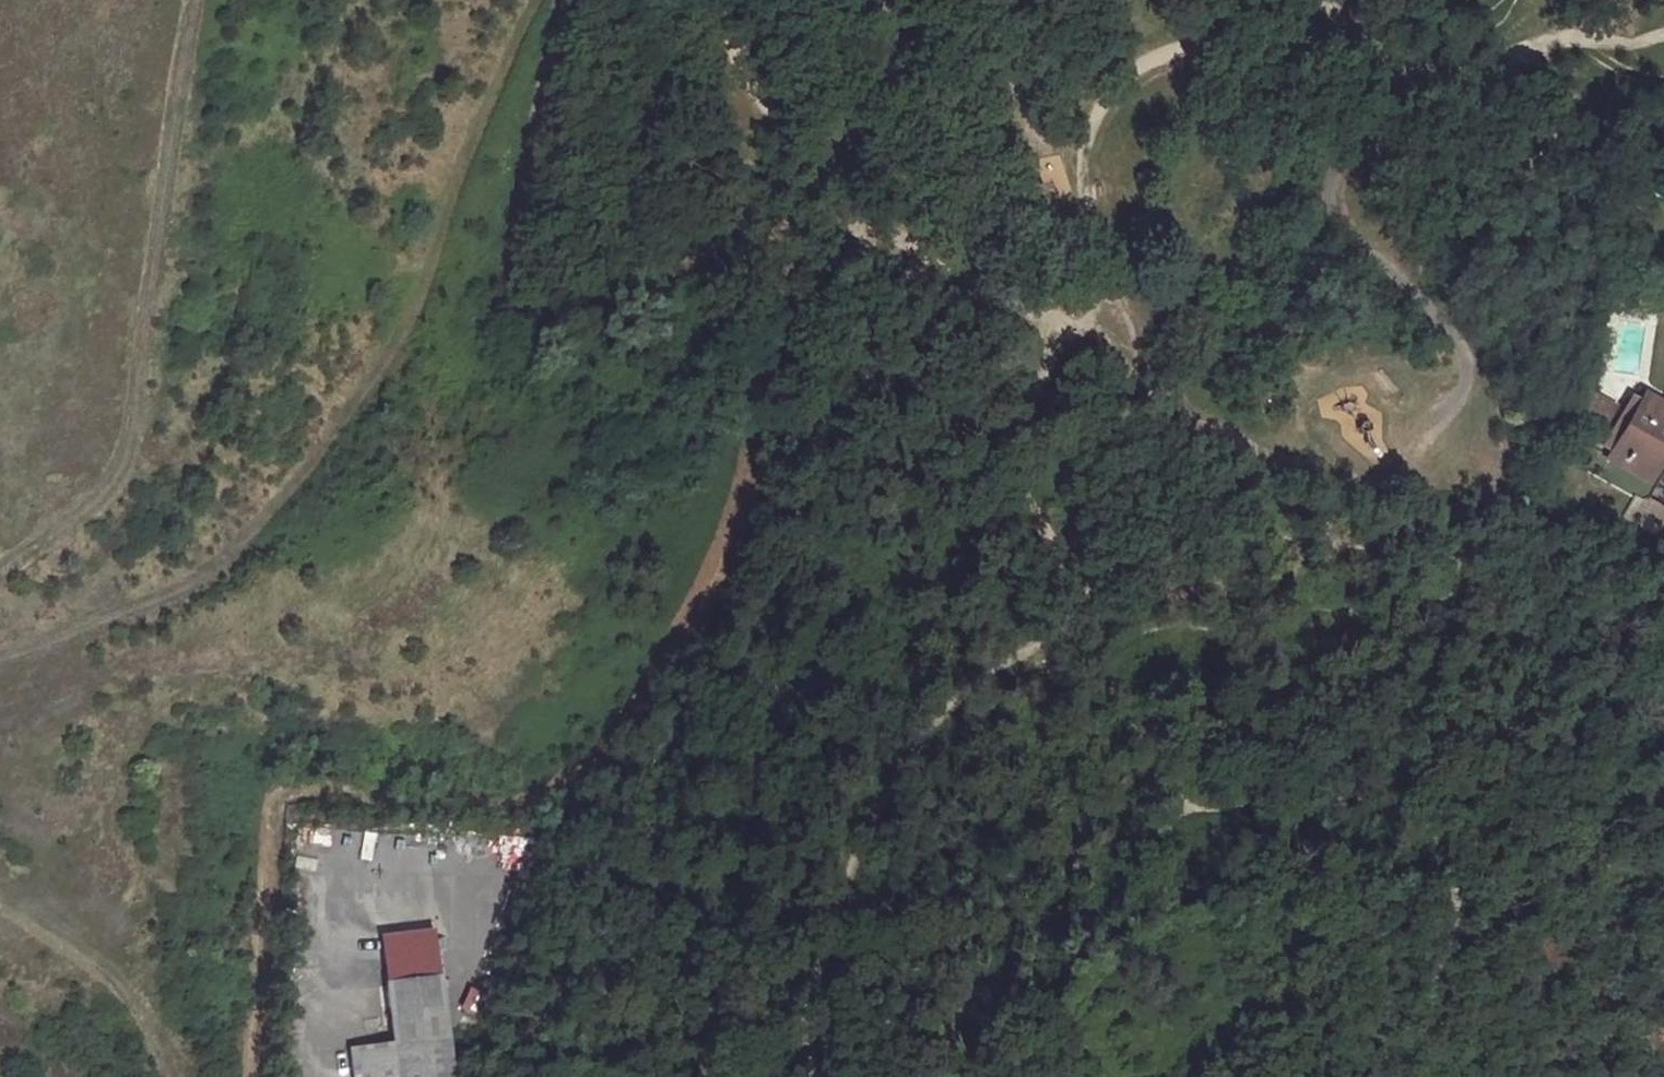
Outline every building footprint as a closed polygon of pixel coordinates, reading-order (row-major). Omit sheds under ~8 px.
[(1642,394),(1637,401),(1630,397),(1601,444),(1610,449),(1606,457),(1647,479),(1663,449),(1663,407),(1642,394)] [(387,986),(440,980),(434,930),(381,937),(387,986)] [(440,980),(387,986),(395,1049),(398,1076),(452,1076),(440,980)] [(395,1049),(351,1055),(354,1076),(398,1076),(395,1049)]
